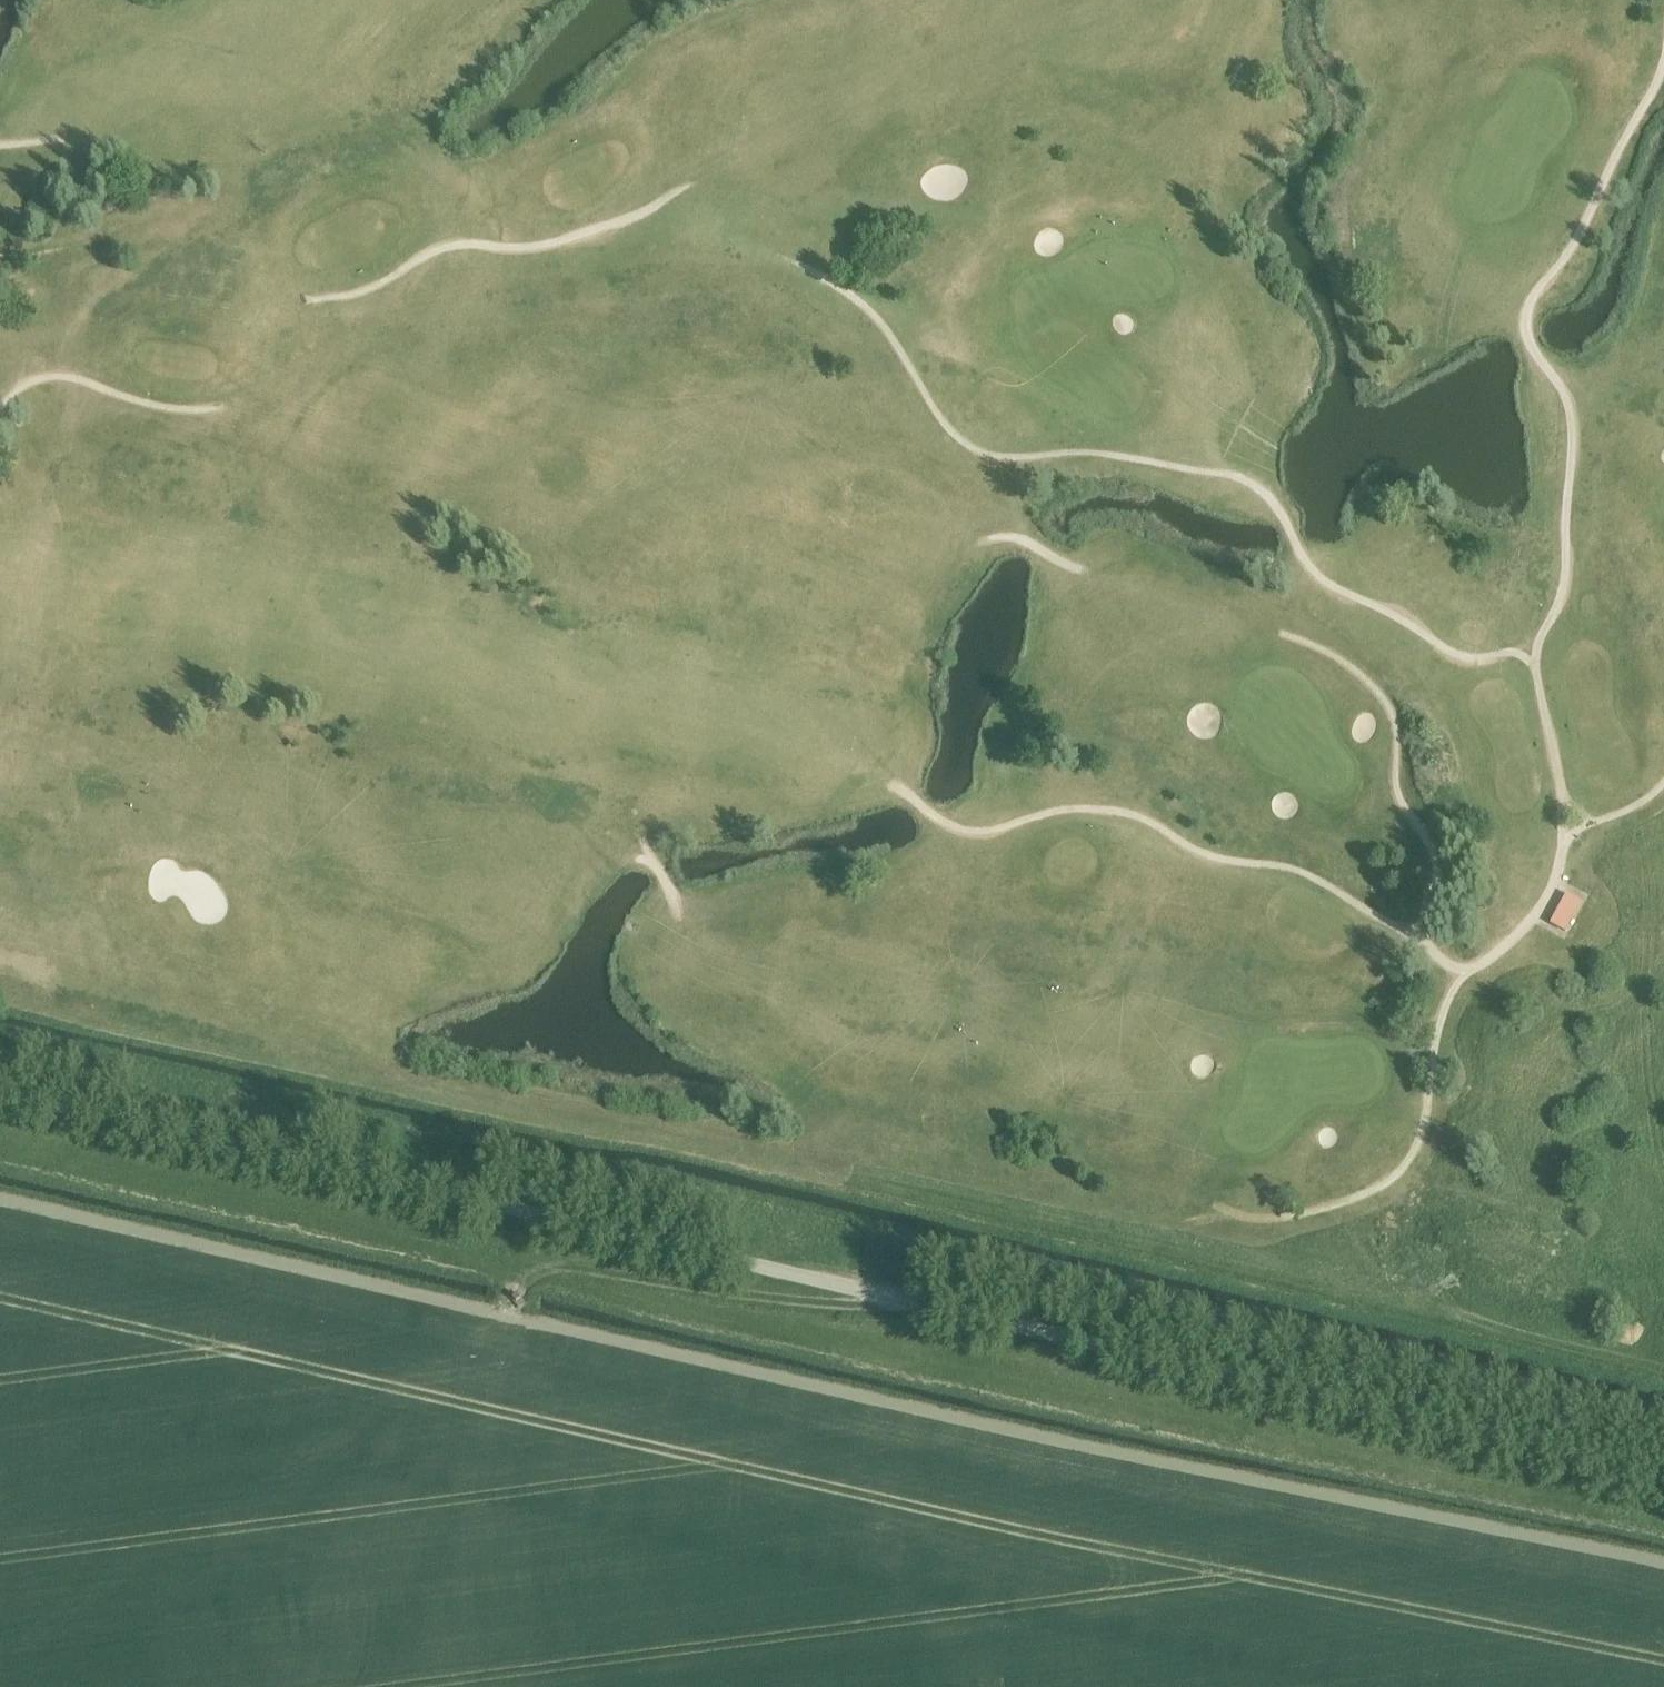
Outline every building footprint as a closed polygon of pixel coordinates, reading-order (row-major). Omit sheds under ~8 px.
[(1221,694),(1199,691),(1196,719),(1218,722),(1221,694)] [(1299,787),(1282,782),(1278,798),(1295,803),(1299,787)] [(1566,895),(1550,924),(1565,932),(1581,903),(1566,895)]
